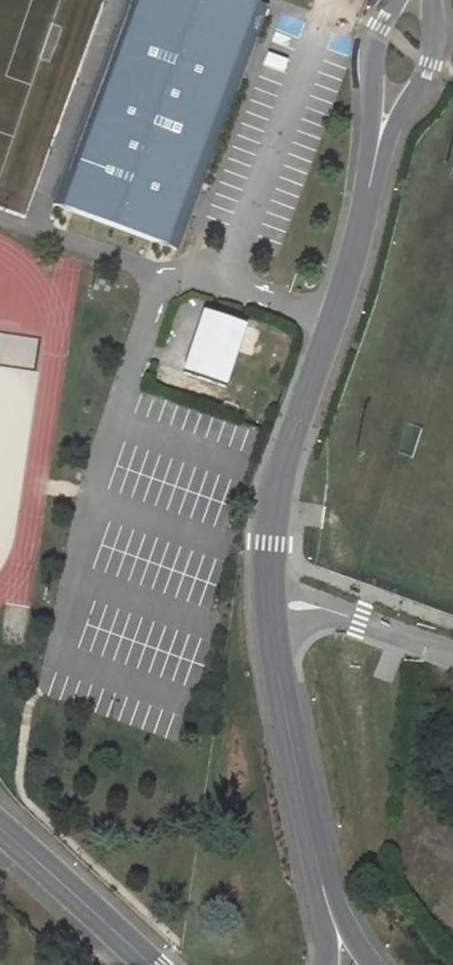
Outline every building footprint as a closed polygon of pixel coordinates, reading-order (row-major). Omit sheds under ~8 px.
[(51,204),(175,251),(266,8),(244,0),(128,0),(51,204)] [(204,312),(194,340),(204,343),(211,320),(240,330),(242,325),(204,312)] [(240,330),(211,320),(204,343),(194,340),(182,374),(220,387),(240,330)]
